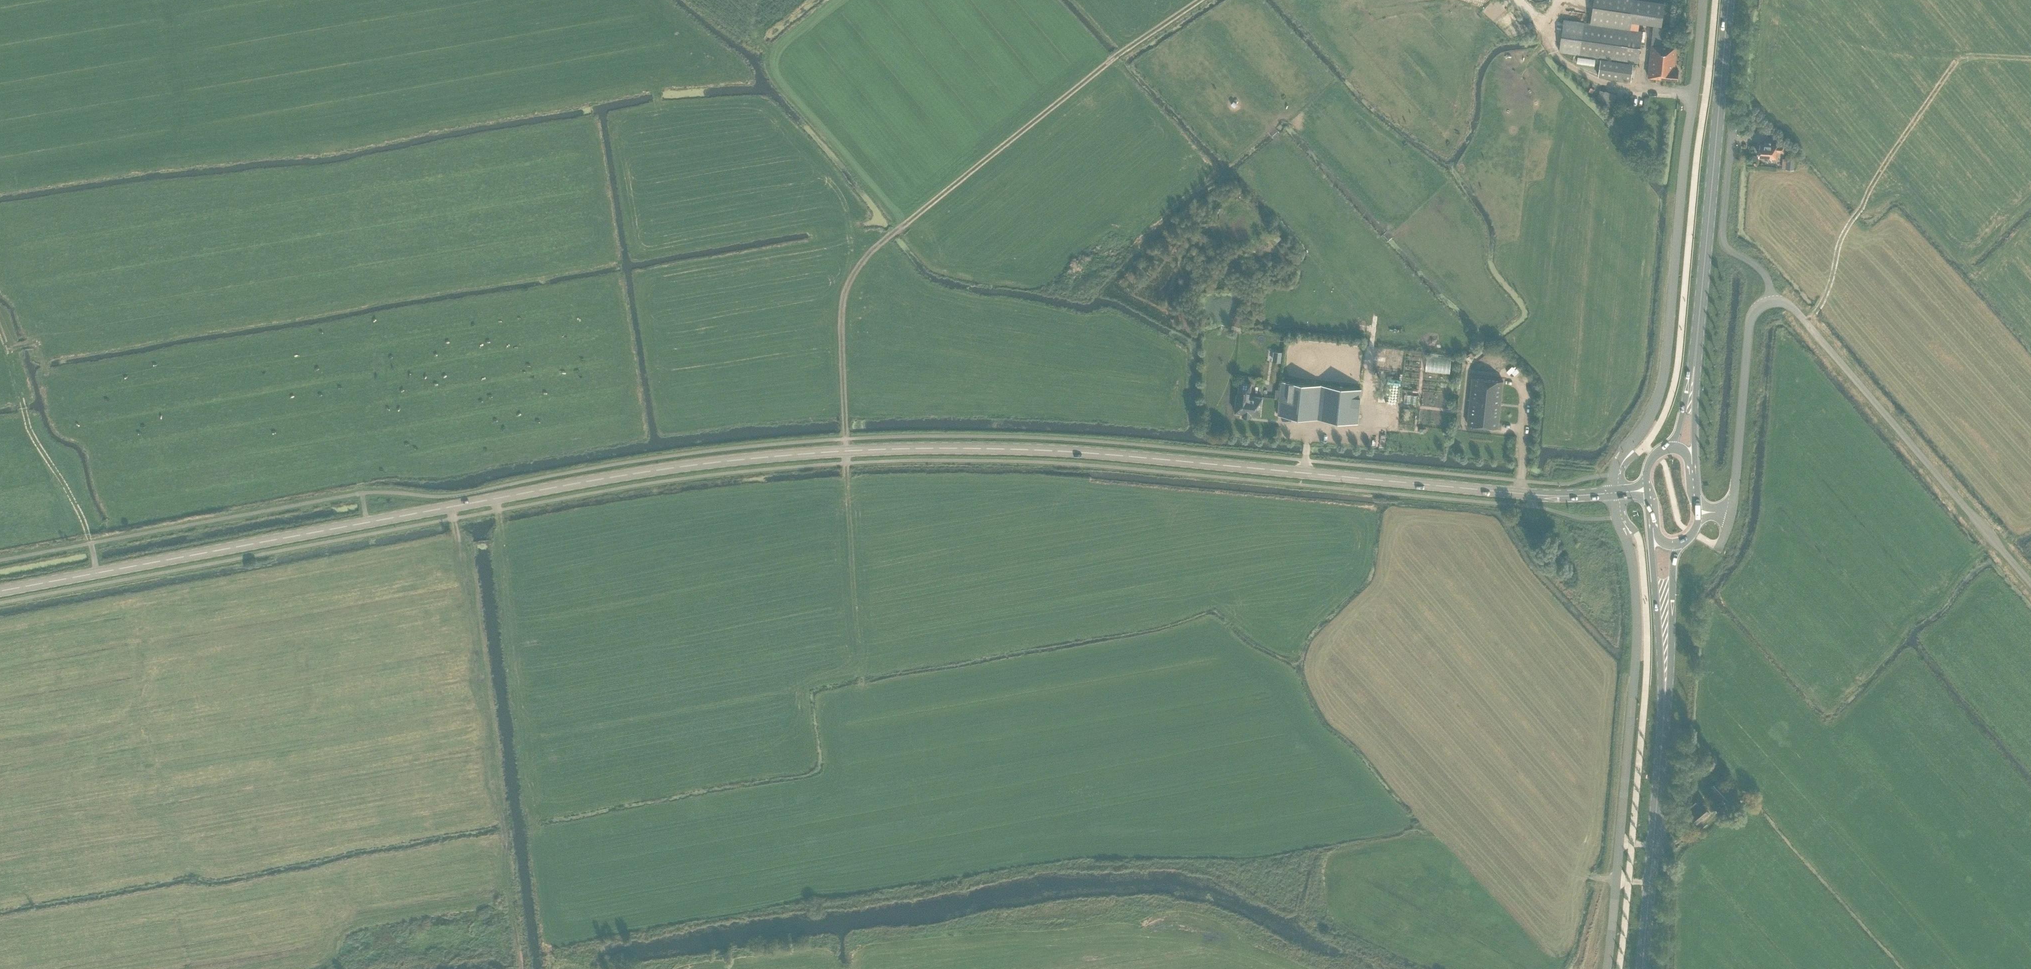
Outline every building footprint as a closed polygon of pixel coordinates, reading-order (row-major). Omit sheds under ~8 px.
[(1664,2),(1649,0),(1594,0),(1590,22),(1630,28),(1631,21),(1662,24),(1664,2)] [(1601,56),(1634,61),(1638,61),(1642,31),(1564,19),(1559,50),(1601,56)] [(1677,79),(1678,70),(1674,69),(1676,45),(1651,43),(1648,76),(1677,79)] [(1631,81),(1634,61),(1601,56),(1598,77),(1631,81)] [(1614,103),(1617,90),(1603,86),(1600,99),(1614,103)] [(1776,145),(1759,144),(1758,155),(1767,156),(1767,157),(1776,158),(1776,151),(1783,151),(1784,145),(1777,145),(1776,145)] [(1794,169),(1795,159),(1786,158),(1785,168),(1794,169)] [(1472,348),(1477,354),(1485,348),(1480,342),(1472,348)] [(1501,377),(1470,374),(1466,420),(1497,423),(1501,377)] [(1362,384),(1282,376),(1278,414),(1317,418),(1358,422),(1362,384)] [(1251,383),(1239,381),(1237,394),(1235,411),(1260,414),(1262,396),(1250,395),(1251,383)] [(1691,801),(1693,793),(1686,792),(1684,800),(1691,801)] [(1700,806),(1696,801),(1686,809),(1695,821),(1695,820),(1697,823),(1710,812),(1703,803),(1700,806)]
